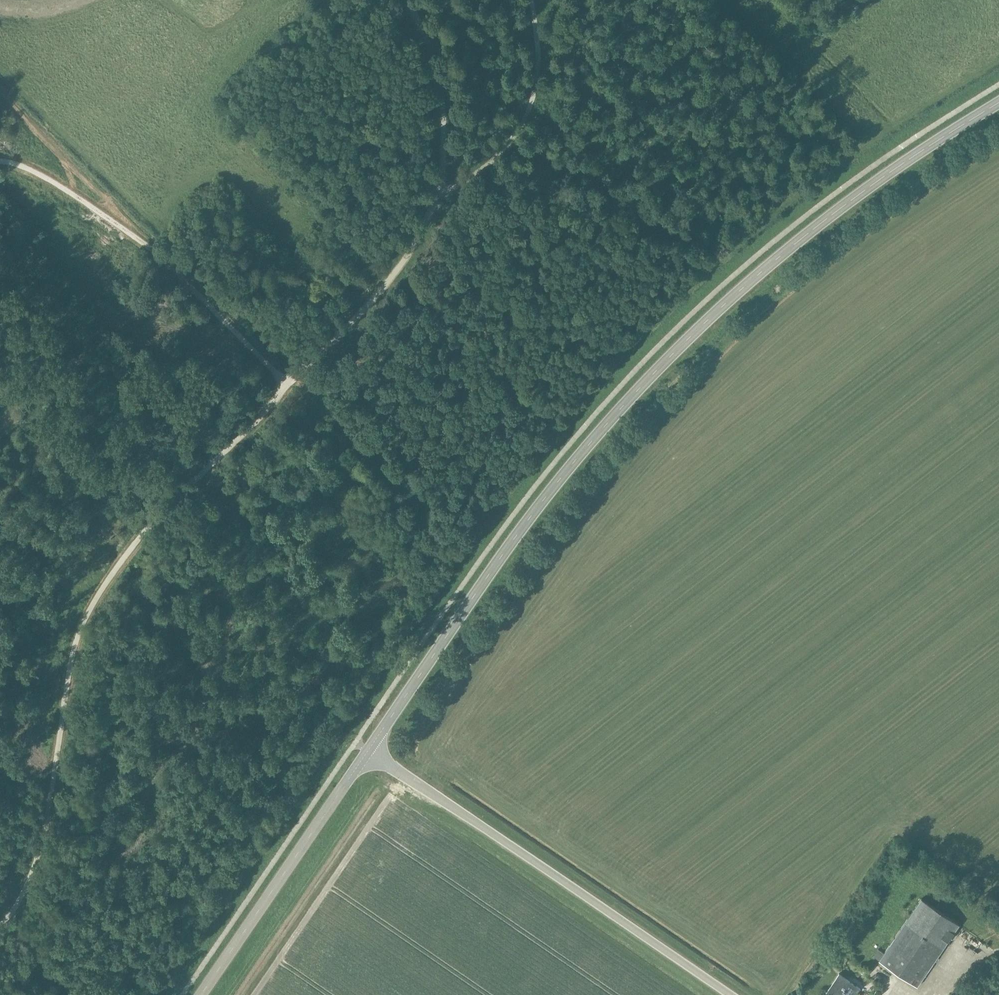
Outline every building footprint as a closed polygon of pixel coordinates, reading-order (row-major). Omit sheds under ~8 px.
[(917,987),(959,925),(921,899),(879,961),(917,987)] [(902,919),(910,901),(904,899),(897,916),(902,919)] [(967,935),(965,940),(975,944),(977,939),(967,935)] [(887,977),(891,972),(878,962),(874,967),(887,977)] [(838,974),(826,992),(830,994),(856,994),(861,989),(839,974),(838,974)]
